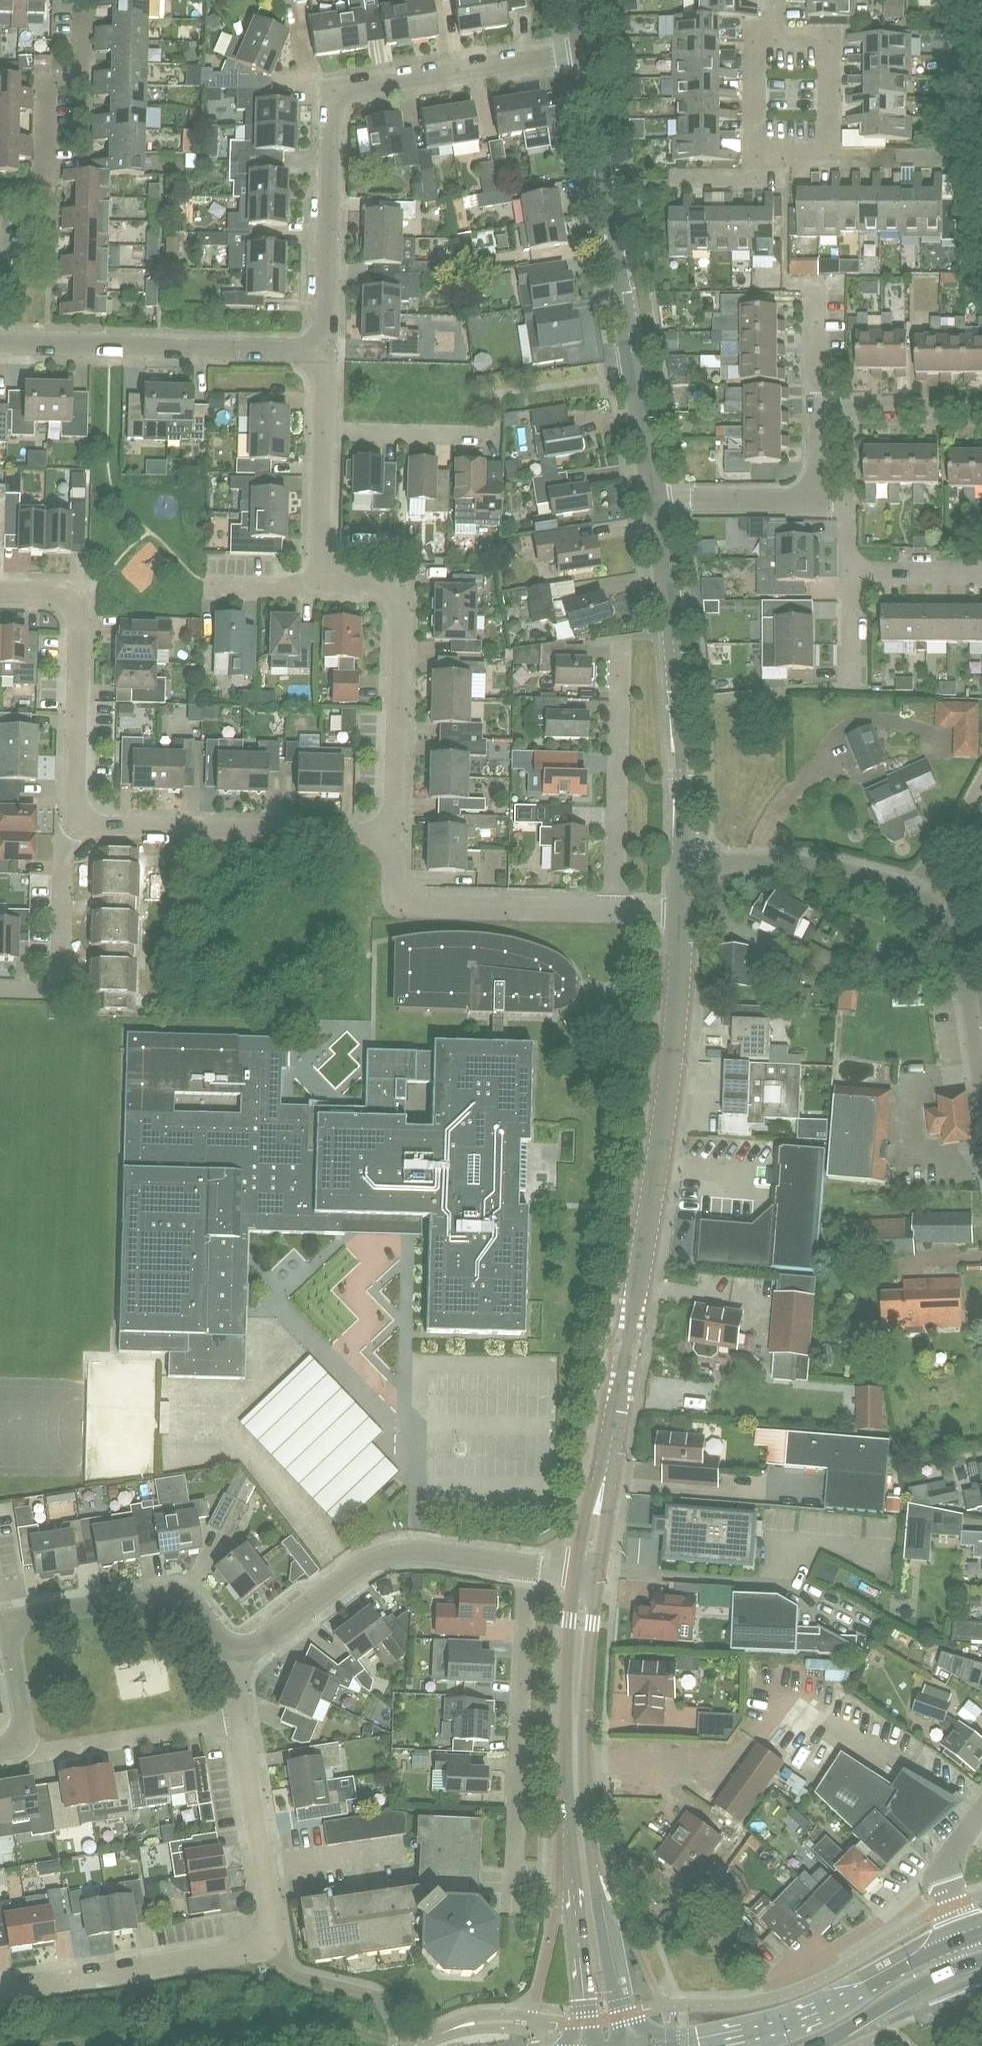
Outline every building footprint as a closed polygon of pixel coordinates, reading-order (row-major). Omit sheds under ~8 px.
[(12,16),(12,28),(20,28),(21,0),(0,0),(0,16),(12,16)] [(20,28),(27,29),(28,16),(44,17),(45,0),(21,0),(20,28)] [(98,9),(114,9),(114,19),(148,20),(148,0),(98,0),(98,9)] [(350,14),(335,16),(341,53),(366,49),(361,13),(366,12),(364,0),(348,0),(350,14)] [(407,5),(392,8),(391,0),(375,0),(377,11),(381,11),(387,46),(412,42),(407,5)] [(432,1),(432,0),(421,0),(422,3),(407,5),(412,42),(438,38),(432,1)] [(478,0),(454,0),(459,34),(483,31),(478,0)] [(483,31),(508,27),(506,12),(526,8),(525,0),(478,0),(483,31)] [(697,17),(721,17),(721,18),(760,18),(760,10),(743,10),(743,0),(697,0),(697,17)] [(793,4),(810,4),(810,18),(855,18),(855,0),(793,0),(793,4)] [(890,18),(905,18),(905,0),(890,0),(890,18)] [(255,20),(245,41),(279,56),(289,34),(279,30),(283,20),(260,10),(256,20),(255,20)] [(341,53),(335,16),(310,20),(315,57),(341,53)] [(721,38),(721,39),(738,39),(738,31),(721,31),(721,18),(721,17),(697,17),(675,16),(675,38),(721,38)] [(147,42),(148,20),(114,19),(113,28),(97,28),(97,41),(147,42)] [(866,57),(912,58),(912,36),(849,36),(849,44),(866,44),(866,57)] [(721,38),(675,38),(675,58),(721,58),(721,59),(738,59),(738,51),(721,51),(721,39),(721,38)] [(97,41),(96,53),(113,53),(112,63),(147,64),(147,42),(97,41)] [(270,77),(279,56),(245,41),(236,63),(226,59),(221,72),(213,72),(213,67),(201,67),(200,90),(238,90),(253,91),(253,77),(256,71),(270,77)] [(912,78),(912,58),(866,57),(849,57),(849,65),(865,65),(865,77),(865,78),(912,78)] [(721,58),(675,58),(675,79),(721,79),(738,80),(738,72),(721,72),(721,59),(721,58)] [(938,58),(938,78),(949,78),(949,58),(938,58)] [(146,86),(147,64),(112,63),(112,73),(96,73),(95,85),(146,86)] [(21,76),(0,75),(0,99),(33,100),(33,90),(21,90),(21,76)] [(865,77),(849,77),(849,85),(866,85),(865,97),(865,99),(907,99),(907,79),(912,79),(912,78),(865,78),(865,77)] [(721,79),(675,79),(675,99),(721,99),(721,100),(737,100),(737,92),(721,92),(721,79)] [(95,85),(95,97),(111,98),(111,108),(146,109),(146,86),(95,85)] [(263,91),(253,91),(238,90),(237,111),(256,111),(255,127),(295,128),(296,104),(263,103),(263,91)] [(517,98),(523,133),(548,129),(551,150),(564,148),(559,117),(547,119),(543,94),(517,98)] [(907,118),(907,99),(865,99),(865,97),(849,97),(849,105),(866,105),(866,118),(866,119),(912,119),(912,118),(907,118)] [(523,133),(517,98),(493,102),(499,137),(523,133)] [(33,100),(0,99),(0,124),(20,124),(20,111),(32,112),(33,100)] [(721,99),(675,99),(675,100),(679,100),(679,119),(720,119),(721,120),(737,120),(737,112),(721,112),(721,100),(721,99)] [(446,110),(452,147),(477,143),(471,106),(446,110)] [(145,131),(146,109),(111,108),(111,118),(95,117),(94,129),(145,131)] [(440,157),(439,149),(452,147),(446,110),(422,113),(427,151),(415,153),(418,167),(419,167),(425,205),(438,202),(433,158),(440,157)] [(418,167),(415,153),(414,148),(402,150),(397,118),(368,123),(375,161),(394,158),(397,171),(418,167)] [(866,119),(866,118),(849,118),(849,126),(866,126),(866,140),(912,140),(912,119),(866,119)] [(720,119),(679,119),(679,139),(675,139),(675,140),(720,140),(720,141),(737,141),(737,133),(721,132),(721,120),(720,119)] [(32,138),(20,138),(20,124),(0,124),(0,148),(32,149),(32,138)] [(295,128),(255,127),(245,126),(245,142),(237,142),(236,163),(254,163),(261,163),(261,151),(295,152),(295,128)] [(94,129),(94,142),(110,142),(110,152),(144,153),(145,131),(94,129)] [(187,134),(189,153),(205,152),(203,133),(187,134)] [(720,140),(675,140),(675,161),(737,161),(737,153),(720,153),(720,141),(720,140)] [(489,143),(492,163),(494,175),(508,174),(503,141),(489,143)] [(32,149),(0,148),(0,173),(19,173),(19,159),(32,160),(32,149)] [(144,176),(144,153),(110,152),(109,162),(93,161),(93,173),(109,174),(144,176)] [(254,163),(236,163),(230,162),(229,183),(249,183),(249,199),(286,200),(287,174),(253,173),(254,163)] [(479,165),(483,195),(496,193),(494,175),(492,163),(479,165)] [(77,196),(109,197),(109,174),(93,173),(65,172),(65,174),(65,183),(77,183),(77,196)] [(820,191),(820,237),(841,237),(840,191),(842,191),(842,174),(833,174),(833,191),(821,191),(820,191)] [(840,191),(841,237),(842,237),(842,233),(861,233),(861,191),(862,191),(862,174),(854,175),(854,191),(842,191),(840,191)] [(902,233),(902,237),(923,237),(922,191),(923,192),(923,174),(915,174),(915,192),(903,192),(902,192),(902,233)] [(922,191),(923,237),(943,237),(943,241),(957,241),(957,222),(953,222),(953,204),(944,204),(944,174),(936,174),(936,191),(923,192),(922,191)] [(821,191),(821,175),(813,175),(813,192),(799,192),(799,237),(820,237),(820,191),(821,191)] [(861,191),(861,233),(881,233),(881,192),(883,192),(883,175),(874,175),(875,191),(862,191),(861,191)] [(881,192),(881,233),(902,233),(902,192),(903,192),(903,175),(895,175),(895,191),(883,192),(881,192)] [(149,198),(160,198),(161,185),(150,185),(149,198)] [(496,193),(483,195),(477,197),(479,209),(513,204),(510,191),(496,193)] [(693,211),(694,211),(695,194),(686,194),(686,211),(672,211),(672,257),(693,257),(693,211)] [(694,252),(713,252),(713,211),(715,211),(715,194),(707,194),(707,211),(694,211),(693,211),(693,257),(694,257),(694,252)] [(735,211),(735,194),(727,194),(727,211),(715,211),(713,211),(713,252),(734,252),(734,211),(735,211)] [(754,257),(755,257),(755,211),(755,194),(747,194),(747,211),(735,211),(734,211),(734,252),(754,252),(754,257)] [(768,211),(755,211),(755,257),(776,257),(776,194),(768,194),(768,211)] [(526,225),(561,220),(557,195),(522,200),(526,225)] [(108,221),(109,197),(77,196),(77,210),(63,210),(63,220),(108,221)] [(957,197),(957,201),(957,207),(967,207),(967,197),(957,197)] [(160,213),(160,198),(149,198),(148,213),(160,213)] [(285,226),(286,200),(249,199),(248,215),(228,214),(228,234),(249,235),(252,235),(252,226),(285,226)] [(365,239),(402,240),(402,218),(416,218),(416,204),(380,204),(380,213),(366,213),(365,239)] [(108,245),(108,221),(63,220),(63,230),(76,231),(75,244),(108,245)] [(524,252),(530,251),(565,246),(561,220),(526,225),(518,226),(518,227),(520,227),(524,252)] [(147,246),(159,246),(160,232),(148,232),(147,246)] [(228,248),(228,234),(198,233),(197,247),(228,248)] [(227,270),(247,270),(284,271),(285,246),(249,245),(249,235),(228,234),(228,248),(227,270)] [(401,266),(402,240),(365,239),(365,265),(401,266)] [(457,257),(456,240),(443,241),(444,258),(457,257)] [(62,268),(107,269),(108,245),(75,244),(75,258),(62,257),(62,268)] [(159,261),(159,246),(147,246),(147,260),(159,261)] [(166,253),(166,268),(178,268),(178,254),(166,253)] [(461,275),(493,270),(490,254),(458,259),(461,275)] [(795,276),(825,276),(825,262),(795,262),(795,276)] [(420,276),(420,277),(442,277),(442,264),(408,263),(408,276),(420,276)] [(533,309),(571,303),(573,303),(569,276),(567,277),(565,264),(518,271),(520,285),(529,284),(533,309)] [(107,293),(107,269),(62,268),(62,278),(74,279),(74,292),(107,293)] [(283,298),(284,271),(247,270),(246,294),(223,294),(223,307),(253,307),(253,297),(283,298)] [(966,274),(946,275),(947,289),(967,288),(966,274)] [(363,315),(398,316),(398,302),(409,303),(409,300),(420,301),(420,277),(420,276),(408,276),(395,276),(395,290),(364,290),(363,315)] [(146,294),(158,294),(158,280),(147,280),(146,294)] [(107,293),(74,292),(74,306),(61,305),(60,316),(106,317),(107,293)] [(157,308),(158,294),(146,294),(146,307),(157,308)] [(722,332),(785,332),(785,322),(778,322),(778,308),(747,308),(747,296),(722,296),(722,319),(742,319),(742,332),(722,332)] [(571,303),(533,309),(524,311),(526,324),(529,324),(535,366),(563,361),(561,345),(580,342),(575,316),(573,316),(571,303)] [(883,376),(882,333),(870,333),(870,313),(858,313),(858,333),(858,369),(872,369),(873,376),(883,376)] [(883,376),(883,369),(896,369),(896,377),(907,377),(907,369),(907,333),(893,333),(893,313),(882,313),(882,333),(883,376)] [(398,329),(398,316),(363,315),(362,341),(390,341),(389,356),(420,357),(420,332),(408,332),(408,329),(398,329)] [(941,373),(941,317),(932,317),(932,337),(916,337),(916,373),(917,373),(917,381),(928,381),(928,373),(941,373)] [(966,381),(965,317),(956,317),(956,338),(942,338),(942,317),(941,317),(941,373),(941,381),(951,381),(952,373),(965,373),(965,381),(966,381)] [(979,317),(979,337),(966,337),(966,317),(965,317),(966,381),(976,381),(976,373),(981,373),(981,317),(979,317)] [(785,332),(722,332),(722,342),(742,342),(742,356),(721,356),(721,357),(778,357),(785,357),(785,346),(778,346),(778,333),(785,333),(785,332)] [(666,334),(666,350),(679,350),(679,334),(666,334)] [(778,357),(721,357),(722,367),(742,367),(742,381),(778,381),(778,380),(786,380),(785,370),(778,370),(778,357)] [(686,358),(668,358),(670,371),(688,371),(686,358)] [(35,422),(48,422),(49,385),(26,385),(25,411),(12,411),(12,436),(35,437),(35,422)] [(72,386),(49,385),(48,422),(62,423),(61,437),(88,438),(88,413),(72,412),(72,386)] [(144,414),(129,414),(128,439),(168,439),(168,421),(169,388),(145,387),(144,414)] [(193,389),(169,388),(168,421),(180,421),(179,440),(204,441),(204,416),(192,415),(193,389)] [(726,412),(783,412),(783,399),(790,399),(790,389),(783,389),(783,388),(746,388),(746,404),(726,404),(726,412)] [(250,418),(250,435),(288,436),(288,410),(265,409),(265,395),(238,395),(238,418),(250,418)] [(7,443),(8,406),(0,406),(0,443),(7,443)] [(548,409),(532,412),(539,461),(581,454),(580,453),(583,449),(582,441),(579,439),(577,430),(552,434),(548,409)] [(783,412),(726,412),(726,414),(746,414),(746,428),(726,428),(726,436),(783,436),(783,424),(789,424),(789,413),(783,413),(783,412)] [(288,436),(250,435),(249,461),(237,460),(236,475),(263,475),(264,461),(287,462),(288,436)] [(783,436),(726,436),(726,438),(746,438),(746,452),(726,452),(726,475),(751,475),(751,460),(783,459),(783,448),(789,448),(789,437),(783,437),(783,436)] [(890,483),(890,440),(880,440),(880,448),(866,448),(866,483),(867,483),(867,504),(877,504),(877,483),(890,483)] [(901,483),(914,483),(914,504),(915,504),(915,440),(904,440),(904,448),(891,448),(891,440),(890,440),(890,483),(891,504),(901,504),(901,483)] [(915,440),(915,504),(925,504),(925,483),(939,483),(939,448),(938,448),(938,440),(928,440),(928,448),(915,448),(915,440)] [(975,507),(975,451),(962,451),(962,444),(951,444),(951,451),(950,451),(950,487),(966,487),(966,507),(975,507)] [(50,466),(52,454),(37,452),(36,464),(50,466)] [(372,511),(395,512),(396,471),(382,471),(382,460),(354,459),(354,463),(347,463),(347,481),(354,481),(353,495),(372,496),(372,511)] [(153,476),(170,474),(169,461),(152,463),(153,476)] [(425,514),(448,514),(449,487),(435,487),(436,462),(409,461),(408,501),(422,501),(422,505),(425,505),(425,514)] [(501,514),(501,487),(484,486),(484,463),(456,462),(455,501),(456,501),(455,534),(476,534),(476,527),(500,527),(500,514),(501,514)] [(559,475),(533,479),(537,506),(551,504),(553,516),(534,519),(536,534),(558,530),(555,515),(591,510),(587,486),(562,490),(559,475)] [(252,503),(252,515),(286,516),(286,492),(255,491),(256,479),(231,478),(230,491),(242,491),(241,503),(252,503)] [(85,527),(86,490),(71,489),(71,516),(45,515),(44,554),(70,554),(71,527),(85,527)] [(18,495),(6,495),(5,529),(5,531),(17,531),(19,534),(18,553),(44,554),(45,515),(45,508),(17,507),(18,495)] [(231,526),(230,554),(257,555),(257,539),(285,540),(286,516),(252,515),(243,515),(243,527),(231,526)] [(758,560),(817,559),(821,556),(821,543),(816,540),(814,540),(814,538),(787,538),(787,524),(770,524),(770,519),(750,519),(750,539),(769,539),(769,549),(779,549),(779,559),(758,559),(758,560)] [(581,543),(579,531),(536,538),(540,562),(561,559),(563,572),(599,566),(595,541),(581,543)] [(788,582),(814,582),(814,579),(816,579),(821,576),(821,563),(816,560),(817,559),(758,560),(758,574),(769,574),(769,596),(788,596),(788,582)] [(436,588),(435,615),(475,616),(476,589),(482,589),(483,577),(458,576),(458,588),(436,588)] [(729,601),(728,579),(707,580),(708,602),(729,601)] [(555,621),(554,619),(567,617),(572,632),(573,631),(577,641),(593,639),(589,626),(610,620),(601,594),(576,602),(573,583),(549,586),(528,589),(533,624),(555,621)] [(764,644),(814,644),(814,619),(789,619),(789,606),(764,606),(764,644)] [(906,643),(905,608),(883,608),(883,643),(906,643)] [(927,651),(927,643),(927,608),(905,608),(906,643),(906,656),(917,656),(917,651),(927,651)] [(927,608),(927,643),(949,643),(949,608),(927,608)] [(949,608),(949,643),(970,643),(970,608),(949,608)] [(970,643),(981,643),(981,608),(970,608),(970,643)] [(474,642),(475,616),(435,615),(434,641),(456,642),(456,654),(481,655),(481,642),(474,642)] [(253,677),(254,645),(242,645),(243,617),(216,616),(215,656),(231,656),(230,676),(253,677)] [(309,671),(310,644),(310,641),(298,640),(299,618),(271,617),(270,658),(288,658),(288,670),(309,671)] [(359,660),(360,620),(325,619),(324,659),(338,659),(338,674),(333,674),(333,702),(356,703),(357,675),(354,675),(354,660),(359,660)] [(118,637),(117,663),(154,664),(155,650),(165,650),(166,625),(121,623),(120,638),(118,637)] [(1,678),(14,679),(14,686),(37,686),(38,655),(25,654),(26,631),(2,631),(1,664),(1,678)] [(565,661),(566,643),(540,646),(539,673),(555,674),(555,687),(589,688),(589,682),(593,682),(594,667),(590,667),(590,661),(565,661)] [(764,644),(764,669),(764,680),(789,680),(789,669),(814,669),(814,644),(764,644)] [(138,704),(165,705),(166,680),(154,679),(154,664),(117,663),(116,690),(138,690),(138,704)] [(433,674),(433,699),(469,700),(469,675),(484,676),(484,664),(459,663),(459,675),(433,674)] [(897,678),(897,691),(906,691),(906,678),(897,678)] [(915,678),(906,678),(906,691),(915,691),(915,678)] [(949,696),(949,683),(940,683),(941,696),(949,696)] [(949,683),(949,696),(958,696),(958,683),(949,683)] [(240,706),(256,706),(257,693),(240,692),(240,706)] [(275,693),(257,693),(256,706),(274,707),(275,693)] [(468,724),(469,700),(433,699),(432,724),(458,725),(457,736),(462,736),(462,740),(482,741),(483,725),(468,724)] [(563,699),(534,699),(534,727),(545,727),(545,739),(588,740),(588,714),(567,714),(563,709),(563,699)] [(943,704),(943,726),(957,726),(957,728),(979,728),(979,704),(943,704)] [(36,755),(37,729),(10,729),(11,715),(0,715),(0,755),(36,755)] [(864,773),(888,762),(872,726),(848,737),(864,773)] [(157,791),(158,755),(143,754),(143,740),(122,739),(122,764),(133,765),(132,790),(157,791)] [(431,755),(431,777),(467,778),(467,757),(486,757),(487,741),(482,741),(462,740),(461,756),(431,755)] [(174,755),(158,755),(157,791),(182,791),(183,766),(194,766),(195,741),(174,741),(174,755)] [(207,742),(206,766),(217,767),(217,792),(242,793),(243,757),(243,743),(207,742)] [(259,757),(243,757),(242,793),(267,793),(267,768),(279,768),(279,743),(259,743),(259,757)] [(319,795),(321,749),(299,749),(299,744),(287,744),(286,764),(298,764),(298,794),(319,795)] [(352,750),(321,749),(319,795),(341,795),(342,760),(351,760),(352,750)] [(577,754),(512,752),(511,766),(534,766),(533,771),(543,772),(542,795),(586,796),(587,775),(576,774),(577,754)] [(0,755),(0,795),(9,795),(9,781),(36,781),(36,755),(0,755)] [(916,809),(910,795),(937,784),(927,761),(889,778),(891,783),(867,793),(874,808),(870,809),(877,824),(880,822),(884,832),(889,838),(896,842),(904,839),(905,831),(904,824),(901,816),(916,809)] [(466,800),(467,778),(431,777),(430,799),(460,800),(460,811),(485,812),(485,800),(466,800)] [(0,795),(0,834),(34,835),(35,809),(12,809),(13,795),(9,795),(0,795)] [(550,829),(550,807),(515,806),(515,823),(541,824),(541,846),(554,847),(553,873),(584,873),(586,830),(550,829)] [(430,828),(429,850),(465,851),(465,839),(475,839),(475,830),(495,830),(496,817),(460,816),(459,829),(430,828)] [(34,835),(0,834),(0,875),(11,875),(11,861),(34,861),(34,835)] [(147,995),(134,995),(138,851),(100,850),(100,866),(94,866),(93,899),(100,899),(100,914),(92,914),(92,947),(99,947),(98,962),(91,962),(90,995),(97,995),(96,1011),(134,1012),(134,1005),(147,1005),(147,995)] [(465,851),(429,850),(428,872),(474,873),(474,863),(465,863),(465,851)] [(753,916),(762,920),(795,937),(810,909),(779,893),(774,901),(763,896),(753,916)] [(0,921),(0,959),(17,959),(17,936),(29,936),(29,911),(7,911),(7,921),(0,921)] [(280,1104),(281,1067),(286,1068),(287,1037),(237,1035),(127,1032),(125,1112),(119,1353),(169,1354),(168,1378),(245,1380),(246,1338),(246,1336),(249,1233),(335,1235),(345,1235),(345,1226),(421,1228),(422,1228),(429,1228),(426,1333),(525,1336),(528,1208),(518,1208),(519,1191),(526,1191),(527,1144),(530,1144),(533,1045),(503,1044),(503,1016),(552,1017),(553,1013),(562,1011),(571,1006),(576,998),(579,988),(581,989),(581,981),(579,981),(574,971),(567,962),(558,955),(548,951),(528,944),(508,939),(494,937),(481,936),(467,935),(455,935),(442,935),(430,936),(417,937),(404,939),(391,942),(391,944),(396,943),(406,1010),(398,1010),(398,1012),(467,1014),(492,1014),(492,1044),(433,1043),(433,1053),(366,1052),(365,1106),(280,1104)] [(828,974),(838,955),(834,953),(812,942),(802,961),(828,974)] [(747,987),(749,946),(722,945),(721,985),(747,987)] [(786,979),(785,988),(802,990),(803,980),(786,979)] [(771,1046),(772,1022),(772,1008),(725,1006),(724,1023),(724,1028),(735,1029),(735,1046),(744,1047),(744,1060),(771,1061),(771,1046)] [(778,1016),(777,1038),(796,1039),(796,1016),(778,1016)] [(802,1066),(771,1065),(726,1063),(724,1117),(748,1118),(748,1125),(765,1126),(766,1119),(800,1120),(802,1066)] [(885,1185),(893,1092),(836,1088),(829,1180),(885,1185)] [(974,1140),(968,1093),(940,1096),(941,1108),(927,1110),(930,1136),(944,1135),(945,1144),(974,1140)] [(829,1121),(800,1120),(800,1139),(829,1140),(829,1121)] [(817,1273),(824,1186),(827,1152),(778,1148),(772,1215),(759,1227),(700,1222),(696,1263),(817,1273)] [(913,1214),(913,1219),(843,1220),(844,1257),(914,1256),(913,1243),(972,1243),(972,1214),(913,1214)] [(923,1328),(961,1327),(960,1279),(905,1281),(905,1292),(882,1292),(883,1329),(905,1328),(906,1334),(923,1333),(923,1328)] [(773,1379),(796,1381),(808,1382),(816,1297),(776,1294),(771,1354),(775,1354),(773,1379)] [(717,1354),(719,1345),(737,1348),(743,1315),(698,1307),(692,1341),(697,1342),(695,1350),(699,1356),(712,1358),(717,1354)] [(748,1381),(764,1382),(764,1370),(748,1369),(748,1381)] [(858,1390),(858,1429),(882,1430),(883,1390),(858,1390)] [(159,1435),(169,1435),(170,1404),(160,1403),(159,1435)] [(787,1466),(829,1469),(825,1509),(885,1514),(891,1441),(790,1433),(787,1466)] [(665,1481),(684,1483),(718,1485),(720,1460),(703,1459),(705,1439),(661,1436),(658,1465),(666,1465),(665,1481)] [(384,1457),(326,1513),(340,1529),(399,1473),(384,1457)] [(978,1465),(981,1483),(972,1485),(973,1489),(964,1491),(968,1511),(978,1509),(977,1508),(981,1507),(981,1464),(978,1465)] [(238,1467),(224,1495),(207,1527),(220,1533),(248,1479),(238,1467)] [(231,1539),(256,1491),(248,1479),(220,1533),(231,1539)] [(956,1487),(946,1489),(929,1493),(932,1506),(958,1500),(956,1487)] [(77,1502),(75,1492),(46,1496),(48,1506),(77,1502)] [(890,1513),(909,1514),(909,1499),(890,1498),(890,1513)] [(185,1514),(175,1516),(181,1553),(201,1550),(196,1520),(208,1518),(206,1500),(183,1504),(185,1514)] [(134,1529),(145,1527),(143,1517),(142,1510),(141,1505),(130,1506),(131,1513),(111,1516),(113,1526),(118,1563),(139,1560),(134,1529)] [(173,1505),(142,1510),(143,1517),(145,1527),(146,1534),(156,1533),(160,1556),(164,1556),(164,1559),(166,1561),(177,1560),(178,1557),(178,1554),(181,1553),(175,1516),(173,1505)] [(666,1522),(665,1535),(669,1535),(667,1560),(753,1567),(757,1517),(671,1510),(670,1522),(666,1522)] [(931,1553),(934,1519),(908,1517),(905,1551),(931,1553)] [(101,1519),(80,1522),(82,1537),(93,1535),(98,1566),(101,1566),(103,1568),(111,1567),(113,1564),(118,1563),(113,1526),(102,1527),(101,1519)] [(61,1534),(50,1536),(57,1576),(59,1575),(62,1578),(72,1576),(74,1573),(73,1570),(77,1570),(72,1539),(82,1537),(80,1522),(69,1523),(70,1528),(61,1529),(61,1534)] [(57,1576),(50,1536),(40,1537),(38,1526),(17,1530),(21,1550),(32,1548),(36,1576),(39,1575),(40,1578),(42,1581),(53,1579),(54,1576),(57,1576)] [(963,1532),(962,1546),(975,1547),(974,1558),(981,1558),(981,1534),(963,1532)] [(258,1562),(252,1554),(259,1549),(250,1537),(240,1544),(242,1548),(216,1569),(218,1571),(215,1573),(214,1576),(219,1583),(223,1583),(225,1581),(228,1585),(258,1562)] [(297,1563),(307,1556),(298,1544),(297,1545),(291,1537),(282,1544),(297,1563)] [(307,1556),(297,1563),(309,1579),(319,1572),(307,1556)] [(258,1562),(228,1585),(241,1601),(271,1578),(258,1562)] [(484,1636),(485,1623),(493,1623),(495,1595),(460,1594),(459,1608),(437,1607),(436,1634),(484,1636)] [(800,1608),(784,1599),(779,1597),(735,1595),(732,1651),(798,1654),(798,1652),(819,1652),(819,1654),(863,1656),(864,1651),(858,1647),(858,1637),(838,1636),(821,1627),(821,1636),(799,1635),(800,1608)] [(660,1596),(659,1611),(638,1609),(636,1638),(693,1642),(697,1599),(660,1596)] [(369,1609),(351,1622),(373,1650),(381,1644),(395,1663),(406,1655),(408,1615),(406,1612),(384,1629),(369,1609)] [(954,1621),(953,1639),(981,1641),(981,1622),(954,1620),(954,1621)] [(350,1657),(338,1667),(354,1679),(365,1671),(357,1662),(373,1650),(351,1622),(334,1635),(350,1657)] [(433,1640),(433,1653),(449,1654),(449,1641),(433,1640)] [(471,1654),(472,1642),(449,1641),(447,1682),(491,1683),(492,1655),(471,1654)] [(943,1652),(938,1665),(981,1691),(981,1663),(943,1652)] [(296,1666),(287,1686),(319,1700),(324,1690),(335,1694),(338,1686),(349,1691),(354,1679),(338,1667),(328,1659),(320,1676),(296,1666)] [(813,1676),(830,1676),(830,1681),(858,1682),(858,1662),(813,1660),(813,1676)] [(742,1677),(744,1664),(732,1662),(730,1675),(742,1677)] [(637,1722),(663,1724),(664,1696),(675,1697),(676,1666),(633,1664),(632,1695),(639,1695),(637,1722)] [(302,1716),(291,1741),(301,1745),(310,1743),(318,1722),(311,1719),(319,1700),(287,1686),(278,1706),(302,1716)] [(976,1771),(981,1764),(981,1739),(961,1722),(960,1723),(949,1715),(953,1704),(921,1692),(914,1711),(945,1722),(942,1725),(952,1733),(943,1745),(947,1748),(944,1752),(961,1766),(964,1762),(976,1771)] [(494,1727),(494,1715),(484,1715),(484,1702),(445,1700),(444,1722),(454,1722),(453,1741),(473,1742),(488,1742),(489,1727),(494,1727)] [(729,1743),(744,1721),(744,1716),(700,1713),(698,1741),(729,1743)] [(453,1741),(452,1752),(472,1753),(473,1742),(453,1741)] [(291,1788),(324,1782),(323,1771),(342,1768),(338,1744),(312,1748),(314,1760),(287,1764),(291,1788)] [(758,1744),(758,1745),(715,1804),(741,1823),(784,1763),(758,1744)] [(889,1867),(900,1855),(911,1844),(917,1839),(948,1807),(904,1777),(896,1788),(895,1787),(876,1774),(861,1765),(848,1756),(843,1753),(816,1794),(819,1797),(830,1808),(838,1815),(857,1832),(855,1834),(854,1835),(863,1842),(855,1850),(881,1875),(889,1867)] [(187,1808),(212,1804),(208,1776),(194,1779),(190,1755),(165,1759),(170,1797),(185,1794),(187,1808)] [(486,1795),(487,1771),(470,1770),(471,1757),(436,1756),(435,1772),(433,1772),(432,1793),(486,1795)] [(170,1797),(165,1759),(139,1763),(142,1787),(129,1789),(132,1811),(171,1804),(170,1797)] [(111,1768),(85,1772),(90,1806),(103,1804),(106,1822),(133,1817),(132,1811),(129,1792),(115,1794),(111,1768)] [(50,1805),(54,1832),(81,1827),(78,1808),(90,1806),(85,1772),(60,1776),(64,1802),(50,1805)] [(807,1784),(793,1775),(786,1785),(793,1790),(791,1793),(798,1798),(795,1804),(800,1808),(810,1794),(803,1790),(807,1784)] [(54,1832),(50,1805),(50,1804),(36,1807),(32,1780),(6,1784),(12,1821),(28,1819),(31,1838),(54,1834),(54,1832)] [(336,1781),(324,1782),(291,1788),(295,1811),(321,1807),(323,1819),(348,1815),(344,1792),(338,1793),(336,1781)] [(6,1784),(0,1785),(0,1823),(12,1821),(6,1784)] [(327,1847),(405,1835),(406,1813),(392,1812),(324,1823),(327,1847)] [(692,1881),(722,1839),(688,1814),(658,1856),(692,1881)] [(450,1973),(450,1975),(472,1976),(494,1955),(494,1934),(493,1934),(494,1926),(488,1920),(489,1919),(475,1904),(469,1903),(469,1892),(475,1892),(476,1877),(470,1870),(470,1858),(477,1859),(478,1843),(471,1843),(472,1823),(420,1821),(419,1844),(425,1844),(423,1890),(435,1890),(435,1894),(416,1912),(406,1911),(404,1896),(325,1908),(324,1901),(302,1905),(306,1930),(301,1932),(307,1948),(308,1948),(310,1956),(329,1953),(330,1960),(345,1958),(344,1951),(356,1949),(364,1955),(378,1953),(377,1946),(389,1944),(397,1950),(411,1948),(410,1942),(422,1942),(421,1952),(436,1968),(436,1967),(442,1973),(450,1973)] [(838,1869),(863,1894),(881,1875),(855,1850),(854,1851),(855,1851),(849,1858),(827,1838),(814,1851),(836,1871),(838,1869)] [(192,1840),(177,1842),(169,1844),(174,1878),(223,1871),(220,1848),(194,1852),(192,1840)] [(184,1894),(191,1893),(192,1899),(187,1900),(190,1916),(204,1914),(201,1898),(227,1894),(223,1871),(174,1878),(173,1879),(174,1886),(184,1894)] [(838,1919),(855,1901),(833,1880),(816,1897),(838,1919)] [(106,1900),(112,1934),(135,1930),(132,1908),(144,1906),(140,1881),(118,1884),(120,1898),(106,1900)] [(800,1882),(800,1881),(791,1889),(800,1898),(809,1890),(800,1882)] [(25,1899),(33,1946),(56,1942),(52,1918),(64,1916),(60,1890),(47,1892),(48,1895),(25,1899)] [(112,1934),(106,1900),(83,1904),(81,1891),(69,1893),(72,1916),(84,1914),(88,1937),(112,1934)] [(752,1910),(762,1920),(770,1911),(787,1928),(796,1919),(779,1902),(776,1905),(766,1895),(752,1910)] [(799,1915),(821,1936),(838,1919),(816,1897),(799,1915)] [(25,1899),(27,1911),(16,1913),(12,1911),(11,1902),(0,1904),(0,1926),(6,1925),(9,1950),(33,1946),(25,1899)] [(762,1920),(779,1936),(787,1928),(770,1911),(762,1920)]
